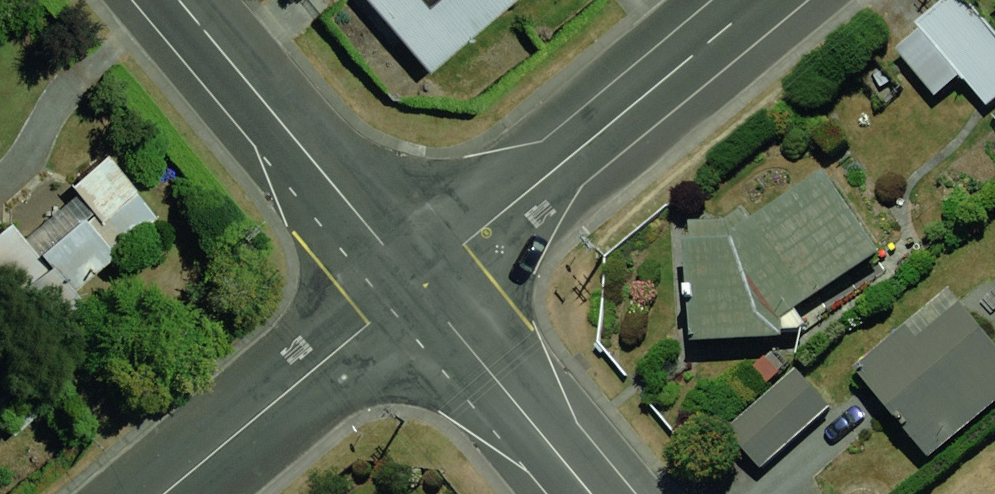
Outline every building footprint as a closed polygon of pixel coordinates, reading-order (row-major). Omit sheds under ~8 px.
[(428,57),(495,0),(379,0),(428,57)] [(893,44),(939,106),(994,66),(994,40),(965,0),(954,0),(893,44)] [(0,235),(0,317),(24,348),(176,233),(113,150),(0,235)] [(752,245),(699,242),(693,339),(775,334),(896,255),(845,180),(752,245)] [(866,376),(921,449),(994,395),(994,334),(969,299),(866,376)] [(800,371),(713,432),(738,468),(825,407),(800,371)]
